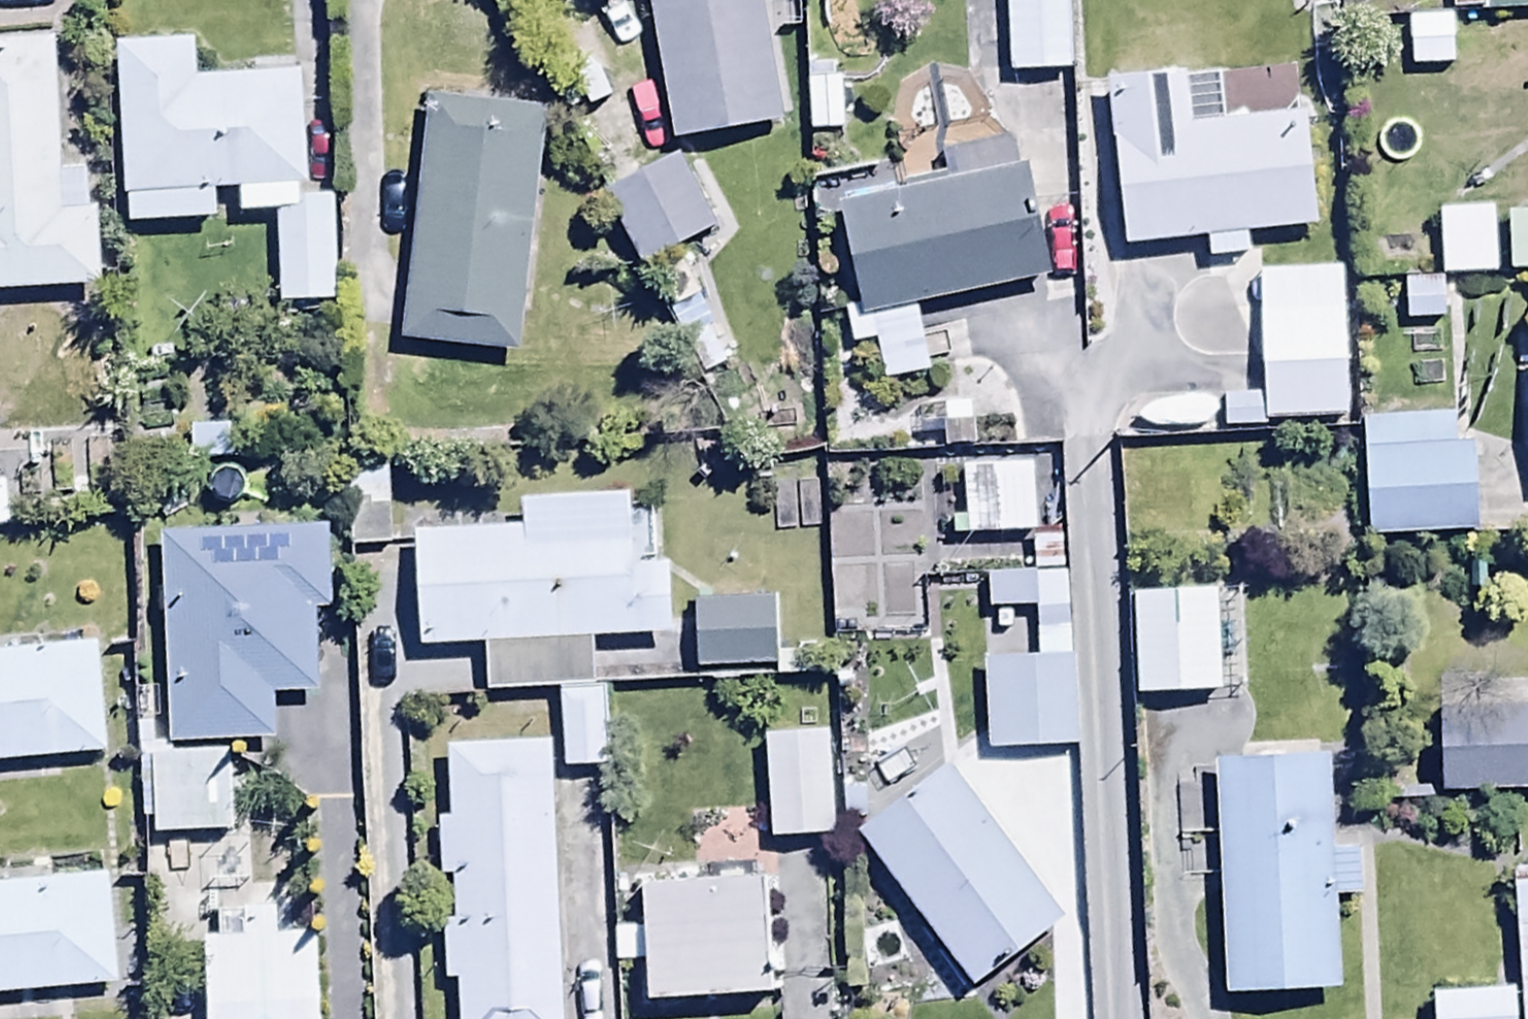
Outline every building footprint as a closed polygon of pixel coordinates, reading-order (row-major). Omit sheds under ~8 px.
[(666,143),(781,127),(763,0),(647,0),(666,143)] [(1072,0),(1006,0),(1007,78),(1072,77),(1072,0)] [(1452,13),(1527,9),(1527,0),(1451,0),(1452,13)] [(101,290),(96,208),(64,210),(53,40),(0,43),(0,296),(101,290)] [(195,43),(120,45),(126,227),(217,224),(216,192),(238,191),(239,218),(274,217),(277,306),(333,304),(330,201),(309,201),(304,65),(251,67),(251,80),(196,82),(195,43)] [(1221,71),(1110,81),(1126,252),(1202,245),(1203,258),(1250,254),(1249,237),(1318,230),(1307,112),(1225,119),(1221,71)] [(551,108),(428,94),(401,341),(525,354),(551,108)] [(712,236),(674,158),(603,192),(640,270),(712,236)] [(883,385),(925,375),(908,307),(1050,271),(1024,170),(840,217),(883,385)] [(1510,212),(1512,271),(1527,270),(1527,212),(1510,212)] [(1345,237),(1256,238),(1258,379),(1347,378),(1345,237)] [(1468,418),(1364,423),(1370,544),(1474,539),(1468,418)] [(392,548),(386,453),(344,456),(350,551),(392,548)] [(1034,537),(1034,468),(963,469),(963,520),(953,520),(953,538),(1034,537)] [(486,647),(488,696),(561,694),(563,771),(604,769),(601,687),(674,685),(670,569),(631,571),(629,500),(524,504),(525,532),(415,535),(419,650),(486,647)] [(330,528),(162,533),(168,748),(269,745),(268,696),(315,695),(313,612),(332,611),(330,528)] [(1219,553),(1132,556),(1135,657),(1222,655),(1219,553)] [(693,568),(692,642),(770,643),(771,569),(693,568)] [(1074,625),(986,627),(988,712),(1076,710),(1074,625)] [(108,755),(98,646),(0,654),(0,765),(108,755)] [(831,693),(762,693),(763,808),(832,807),(831,693)] [(1439,713),(1440,797),(1527,796),(1527,712),(1439,713)] [(1055,881),(942,725),(854,789),(968,945),(1055,881)] [(1329,725),(1213,726),(1215,962),(1330,961),(1329,725)] [(550,748),(443,753),(446,822),(437,823),(440,877),(453,877),(455,925),(440,926),(443,981),(457,980),(458,1018),(562,1018),(550,748)] [(231,755),(154,756),(156,836),(232,835),(231,755)] [(1518,1018),(1527,1018),(1527,870),(1512,871),(1518,990),(1518,1018)] [(642,879),(649,1005),(772,998),(765,873),(642,879)] [(119,984),(107,874),(0,886),(0,997),(119,984)] [(208,945),(209,1018),(320,1018),(319,936),(276,936),(276,913),(220,913),(220,945),(208,945)] [(1518,990),(1431,994),(1432,1018),(1518,1018),(1518,990)]
